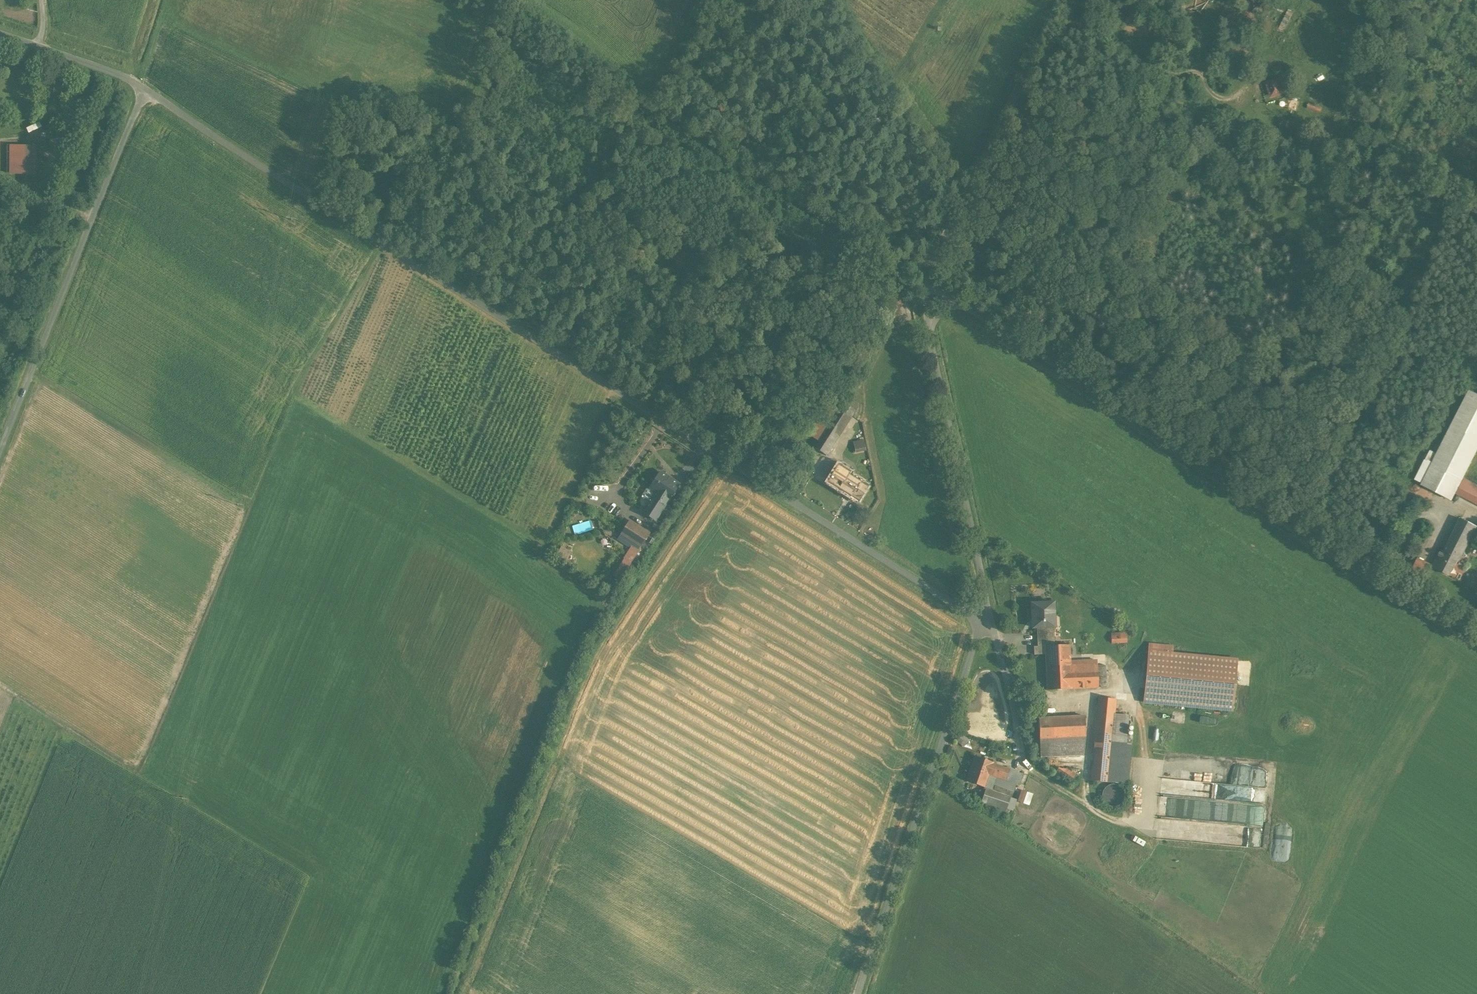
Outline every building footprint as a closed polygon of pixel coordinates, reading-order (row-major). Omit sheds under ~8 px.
[(1279,76),(1264,82),(1270,98),(1285,93),(1279,76)] [(25,127),(26,132),(40,127),(39,122),(25,127)] [(25,144),(9,144),(10,171),(26,171),(25,144)] [(902,319),(913,319),(913,310),(903,310),(902,319)] [(1468,379),(1421,475),(1476,502),(1476,476),(1468,471),(1476,453),(1476,383),(1468,379)] [(813,447),(826,455),(854,410),(842,402),(837,410),(833,408),(831,406),(823,420),(813,414),(803,431),(816,439),(818,440),(813,447)] [(863,441),(854,443),(856,450),(865,448),(863,441)] [(811,463),(817,453),(812,450),(806,460),(811,463)] [(851,472),(839,465),(828,482),(858,501),(867,485),(849,474),(851,472)] [(679,484),(661,473),(651,488),(657,492),(669,500),(679,484)] [(669,500),(657,492),(645,512),(657,519),(669,500)] [(1462,507),(1436,555),(1454,564),(1476,522),(1476,515),(1462,507)] [(651,533),(632,521),(620,539),(639,552),(651,533)] [(556,556),(566,560),(571,551),(560,546),(556,556)] [(1423,578),(1431,565),(1418,557),(1410,570),(1423,578)] [(1039,603),(1032,604),(1033,628),(1039,627),(1040,639),(1037,639),(1037,646),(1046,646),(1055,646),(1053,616),(1054,616),(1054,603),(1039,603)] [(1127,642),(1127,631),(1111,632),(1111,643),(1127,642)] [(1173,646),(1150,644),(1145,702),(1169,704),(1231,710),(1236,660),(1172,654),(1173,646)] [(1055,646),(1046,646),(1046,654),(1048,690),(1107,687),(1106,665),(1097,666),(1097,661),(1079,661),(1079,663),(1070,663),(1070,645),(1055,646)] [(1046,654),(1046,646),(1037,646),(1034,647),(1034,655),(1046,654)] [(1116,699),(1098,698),(1091,781),(1111,783),(1115,743),(1124,744),(1127,715),(1114,714),(1116,699)] [(1085,716),(1039,718),(1040,757),(1084,755),(1086,735),(1085,716)] [(992,763),(975,757),(967,781),(984,787),(988,775),(992,763)] [(992,763),(988,775),(995,777),(1005,781),(1010,769),(992,763)] [(991,791),(995,777),(988,775),(984,787),(983,789),(985,790),(986,789),(991,791)] [(1223,783),(1178,779),(1177,783),(1183,784),(1183,790),(1218,793),(1218,791),(1222,791),(1223,783)] [(1118,788),(1115,787),(1111,788),(1108,789),(1105,792),(1104,795),(1104,799),(1105,803),(1107,806),(1110,808),(1114,808),(1118,808),(1121,806),(1123,803),(1125,800),(1125,796),(1124,793),(1122,790),(1118,788)] [(986,789),(985,790),(980,805),(1005,814),(1007,808),(1011,798),(991,791),(986,789)] [(1025,803),(1029,792),(1022,789),(1018,800),(1025,803)] [(1297,790),(1282,796),(1285,804),(1300,799),(1297,790)] [(1164,818),(1263,825),(1264,802),(1165,796),(1164,818)] [(1016,799),(1011,798),(1007,808),(1013,810),(1016,799)]
